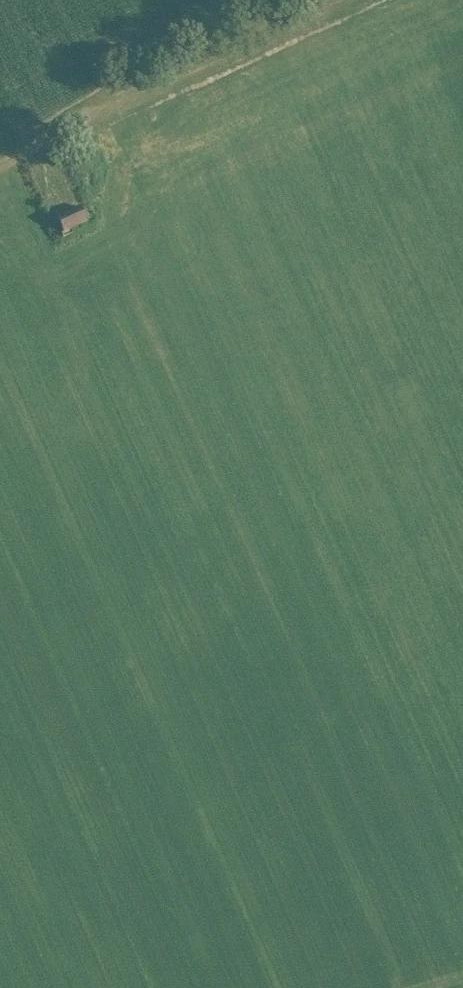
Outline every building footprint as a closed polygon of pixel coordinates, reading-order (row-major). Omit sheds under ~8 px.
[(57,218),(63,232),(88,221),(81,207),(57,218)]
